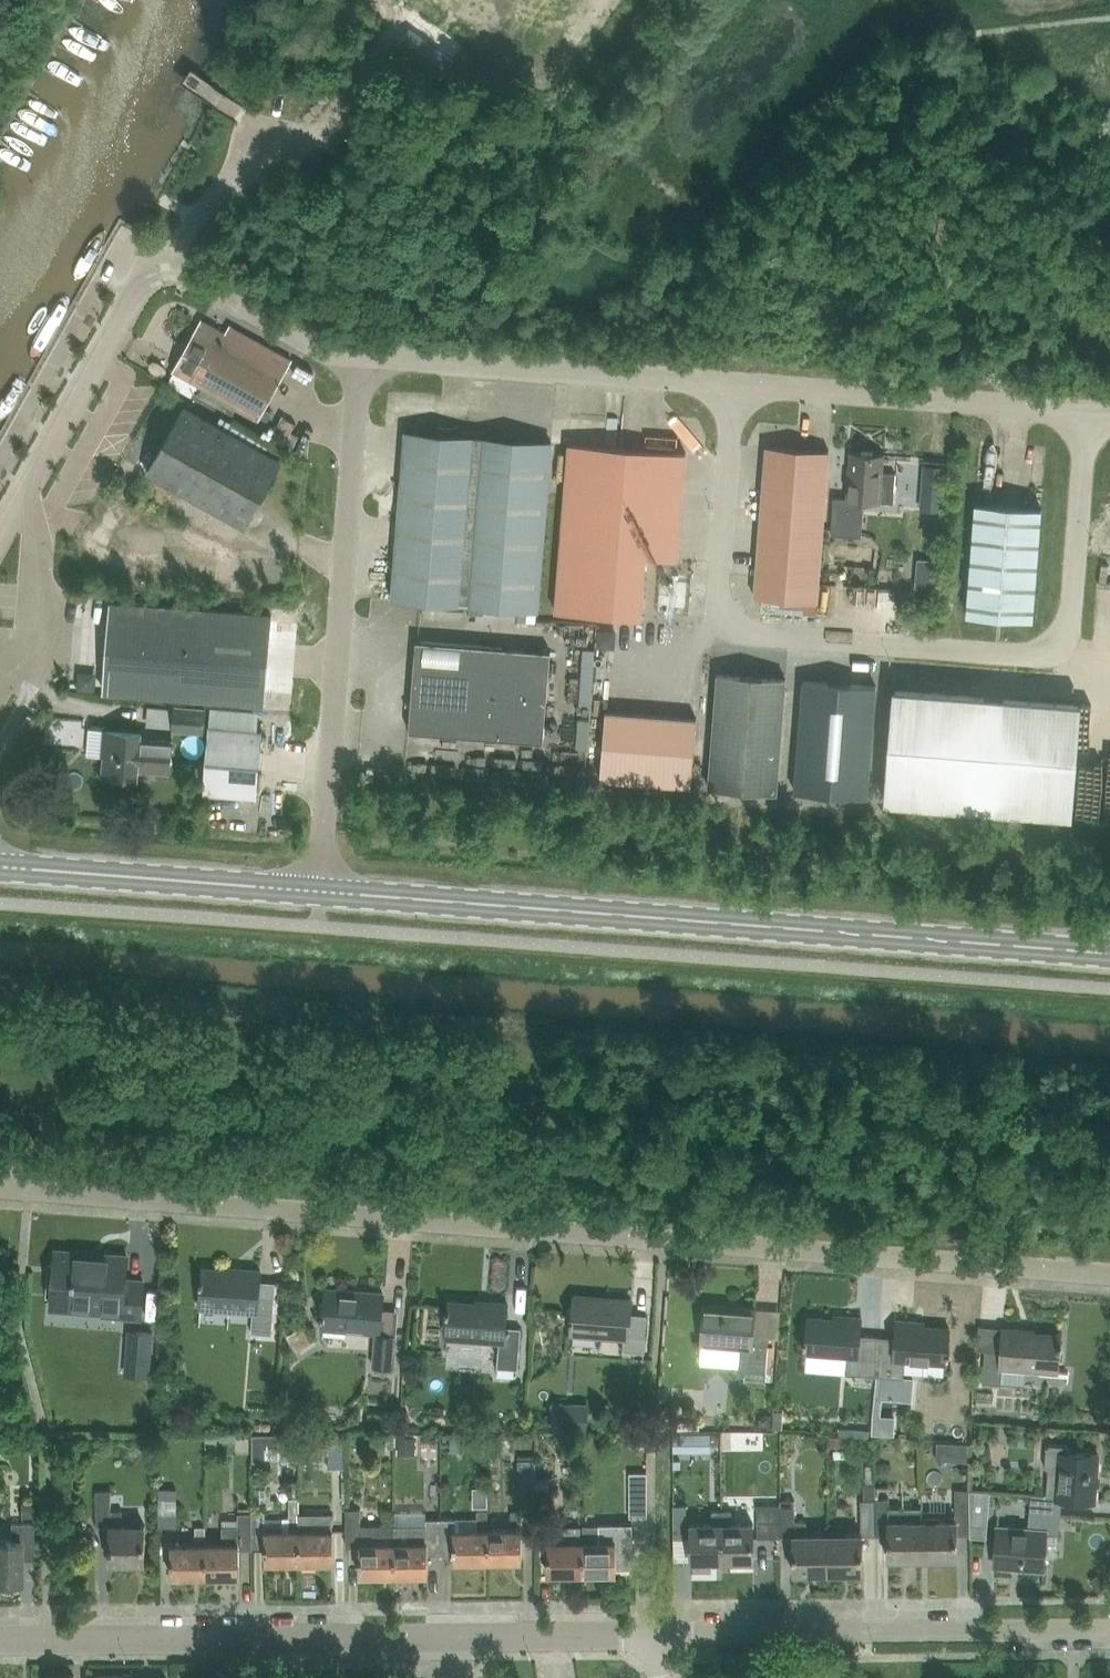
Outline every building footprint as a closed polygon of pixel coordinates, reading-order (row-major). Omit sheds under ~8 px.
[(441,78),(453,62),(409,29),(397,45),(441,78)] [(288,368),(224,333),(202,321),(167,383),(191,396),(198,384),(202,386),(197,396),(231,415),(237,405),(259,418),(288,368)] [(184,407),(149,470),(148,473),(244,527),(281,461),(184,407)] [(538,611),(552,442),(405,431),(392,600),(538,611)] [(685,454),(568,445),(555,613),(641,620),(645,558),(677,561),(685,454)] [(817,602),(818,584),(828,452),(766,447),(754,597),(817,602)] [(896,474),(881,472),(882,456),(849,453),(846,499),(833,498),(830,535),(860,537),(863,502),(893,504),(896,474)] [(974,504),(965,614),(1031,619),(1040,509),(974,504)] [(264,705),(268,645),(270,615),(110,603),(104,693),(264,705)] [(550,651),(417,641),(416,641),(408,731),(543,742),(550,651)] [(717,675),(708,787),(775,792),(784,680),(717,675)] [(875,687),(802,681),(793,792),(866,797),(875,687)] [(1079,703),(973,695),(893,689),(884,800),(1070,815),(1079,703)] [(144,706),(144,725),(167,726),(168,707),(144,706)] [(204,732),(205,708),(174,706),(172,730),(204,732)] [(605,712),(600,779),(691,785),(696,718),(605,712)] [(24,746),(38,721),(27,716),(20,730),(24,732),(18,742),(24,746)] [(86,754),(98,754),(99,725),(86,725),(86,754)] [(262,731),(209,726),(208,734),(193,733),(191,757),(193,757),(191,777),(205,779),(204,792),(257,797),(262,731)] [(172,741),(165,741),(140,739),(140,733),(106,731),(103,775),(137,778),(137,770),(169,773),(172,741)] [(139,1317),(141,1281),(123,1279),(125,1255),(54,1250),(50,1300),(102,1304),(101,1315),(139,1317)] [(259,1270),(241,1268),(229,1267),(229,1270),(202,1268),(199,1307),(251,1311),(249,1332),(270,1334),(273,1297),(275,1282),(258,1280),(259,1270)] [(379,1320),(380,1310),(381,1293),(325,1288),(322,1328),(374,1332),(373,1351),(372,1366),(393,1368),(396,1321),(379,1320)] [(643,1352),(645,1315),(629,1314),(630,1299),(573,1294),(570,1334),(623,1338),(622,1350),(643,1352)] [(517,1369),(520,1328),(503,1327),(505,1302),(487,1301),(487,1303),(448,1300),(445,1337),(498,1341),(496,1367),(517,1369)] [(765,1373),(768,1337),(751,1336),(753,1309),(736,1307),(736,1310),(725,1309),(725,1306),(704,1305),(701,1344),(740,1347),(738,1371),(765,1373)] [(873,1376),(876,1336),(859,1335),(861,1317),(833,1315),(833,1319),(808,1317),(806,1340),(803,1339),(803,1345),(805,1345),(805,1352),(847,1356),(846,1373),(873,1376)] [(876,1336),(873,1376),(903,1378),(904,1360),(946,1363),(947,1356),(949,1356),(950,1351),(947,1351),(949,1328),(923,1326),(923,1322),(896,1320),(895,1338),(876,1336)] [(1061,1348),(1061,1343),(1059,1343),(1060,1334),(1022,1332),(1022,1329),(1003,1328),(1001,1351),(985,1350),(982,1383),(1001,1384),(1002,1368),(1057,1372),(1059,1348),(1061,1348)] [(279,1449),(278,1437),(278,1435),(263,1435),(250,1435),(250,1462),(264,1462),(264,1449),(274,1449),(279,1449)] [(328,1437),(327,1469),(343,1469),(343,1437),(328,1437)] [(1095,1501),(1098,1455),(1069,1453),(1070,1450),(1066,1446),(1050,1445),(1046,1448),(1044,1466),(1048,1471),(1057,1471),(1055,1495),(1030,1493),(1029,1513),(1060,1515),(1061,1499),(1095,1501)] [(517,1504),(535,1504),(535,1459),(517,1460),(517,1504)] [(629,1517),(646,1517),(646,1472),(628,1472),(629,1517)] [(332,1477),(333,1504),(343,1503),(342,1477),(332,1477)] [(158,1527),(176,1527),(176,1489),(158,1489),(158,1527)] [(956,1529),(969,1529),(969,1490),(955,1490),(955,1521),(922,1521),(922,1558),(957,1558),(956,1529)] [(110,1511),(110,1501),(110,1491),(95,1491),(96,1526),(109,1526),(109,1564),(144,1563),(144,1525),(121,1525),(121,1511),(110,1511)] [(299,1563),(299,1531),(299,1513),(298,1498),(288,1498),(288,1518),(282,1518),(282,1531),(264,1531),(265,1563),(299,1563)] [(861,1530),(874,1530),(874,1499),(861,1499),(861,1530)] [(888,1499),(874,1499),(874,1530),(874,1535),(888,1535),(888,1558),(922,1558),(922,1521),(922,1507),(888,1507),(888,1499)] [(828,1572),(827,1534),(806,1534),(806,1521),(793,1521),(793,1500),(780,1500),(780,1505),(780,1537),(792,1537),(793,1572),(828,1572)] [(780,1537),(780,1505),(756,1505),(756,1538),(780,1537)] [(673,1538),(685,1538),(685,1506),(672,1506),(673,1538)] [(392,1525),(382,1525),(359,1525),(359,1509),(345,1509),(346,1546),(359,1546),(359,1576),(393,1575),(392,1525)] [(487,1529),(487,1561),(521,1561),(520,1511),(510,1511),(510,1529),(487,1529)] [(690,1560),(722,1560),(721,1511),(711,1511),(711,1524),(690,1524),(690,1560)] [(721,1511),(722,1560),(752,1559),(752,1524),(731,1524),(731,1511),(721,1511)] [(453,1562),(487,1561),(487,1529),(487,1512),(476,1512),(476,1529),(454,1529),(454,1518),(440,1519),(440,1555),(453,1555),(453,1562)] [(205,1545),(205,1577),(238,1576),(238,1549),(251,1549),(251,1513),(237,1513),(237,1526),(221,1526),(221,1544),(205,1545)] [(299,1531),(299,1563),(332,1562),(332,1513),(321,1513),(322,1531),(299,1531)] [(1059,1534),(1060,1515),(1029,1513),(1027,1529),(997,1526),(994,1566),(1043,1570),(1046,1533),(1059,1534)] [(392,1525),(393,1575),(427,1575),(426,1555),(440,1555),(440,1519),(425,1519),(425,1525),(392,1525)] [(20,1582),(20,1551),(33,1551),(32,1522),(11,1523),(11,1539),(0,1539),(0,1582),(20,1582)] [(615,1568),(632,1568),(631,1523),(599,1524),(599,1542),(581,1542),(581,1574),(615,1573),(615,1568)] [(205,1577),(205,1545),(204,1526),(194,1527),(194,1545),(171,1545),(171,1577),(205,1577)] [(862,1572),(862,1536),(862,1534),(827,1534),(828,1572),(862,1572)] [(548,1574),(581,1574),(581,1542),(548,1542),(548,1574)] [(834,1613),(837,1625),(854,1622),(851,1609),(834,1613)] [(1093,1645),(1096,1657),(1109,1654),(1109,1641),(1093,1645)]
